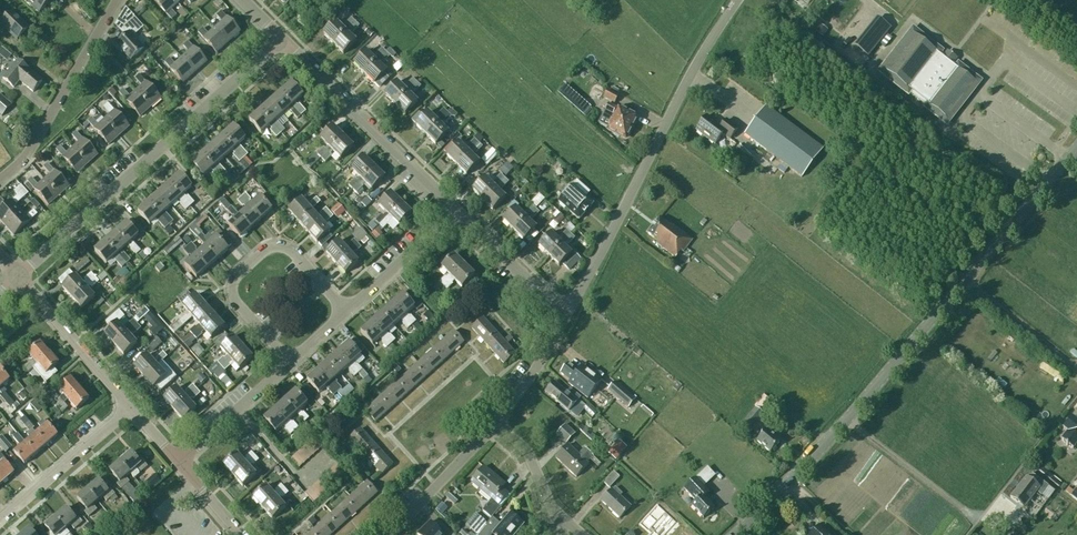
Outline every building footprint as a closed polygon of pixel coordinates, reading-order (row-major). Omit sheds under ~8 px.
[(39,13),(52,0),(26,0),(39,13)] [(178,3),(175,0),(154,0),(167,14),(166,14),(172,19),(176,15),(171,10),(178,3)] [(147,6),(144,2),(134,11),(137,14),(147,6)] [(348,9),(343,4),(332,15),(338,20),(348,9)] [(143,27),(126,8),(118,21),(129,33),(116,44),(131,60),(144,48),(133,36),(143,27)] [(28,29),(12,12),(5,19),(0,15),(0,34),(5,28),(17,40),(28,29)] [(222,22),(215,28),(228,42),(240,32),(227,18),(227,17),(221,12),(217,16),(222,22)] [(333,44),(355,22),(351,18),(345,24),(346,26),(343,29),(336,21),(323,34),(333,44)] [(878,18),(855,46),(869,57),(891,28),(878,18)] [(355,22),(333,44),(343,54),(356,41),(348,33),(351,31),(352,32),(359,26),(355,22)] [(820,24),(815,31),(822,35),(827,29),(820,24)] [(228,42),(215,28),(208,34),(203,28),(198,32),(204,38),(203,38),(216,53),(228,42)] [(374,33),(369,29),(365,32),(370,37),(374,33)] [(957,65),(940,52),(941,51),(913,29),(880,71),(908,93),(909,92),(926,106),(925,107),(946,123),(980,81),(958,64),(957,65)] [(189,52),(182,58),(195,72),(207,62),(194,47),(193,48),(188,42),(183,46),(189,52)] [(364,74),(386,52),(382,48),(375,55),(377,56),(374,59),(366,51),(354,64),(364,74)] [(389,49),(386,52),(390,56),(391,57),(393,57),(395,55),(389,49)] [(386,52),(364,74),(374,84),(387,71),(379,64),(382,61),(383,63),(390,56),(386,52)] [(195,72),(182,58),(175,64),(170,58),(165,62),(170,68),(170,69),(183,83),(195,72)] [(42,81),(29,70),(18,60),(3,78),(14,87),(19,81),(33,92),(42,81)] [(136,92),(150,107),(160,98),(146,82),(139,75),(135,79),(142,87),(136,92)] [(385,95),(395,105),(417,82),(413,78),(406,85),(408,87),(405,89),(397,82),(385,95)] [(281,92),(301,115),(305,111),(299,104),(298,106),(295,103),(303,96),(291,82),(281,92)] [(417,82),(395,105),(405,115),(418,102),(410,94),(413,91),(414,93),(421,86),(417,82)] [(140,116),(150,107),(136,92),(130,97),(123,89),(119,93),(126,101),(140,116)] [(16,102),(2,90),(0,93),(0,106),(7,112),(16,102)] [(615,103),(618,96),(607,91),(604,97),(615,103)] [(270,101),(282,114),(288,109),(297,119),(301,115),(281,92),(270,101)] [(270,101),(260,111),(280,134),(285,130),(276,120),(282,114),(270,101)] [(111,115),(105,120),(119,136),(129,127),(114,111),(115,111),(108,103),(104,107),(111,115)] [(635,118),(617,109),(608,104),(608,105),(606,104),(604,108),(606,109),(605,110),(613,114),(616,115),(608,129),(625,138),(626,137),(628,135),(630,132),(630,129),(635,118)] [(425,135),(451,109),(447,105),(437,115),(438,117),(436,120),(428,112),(424,117),(416,125),(415,125),(425,135)] [(766,106),(764,109),(744,135),(801,177),(823,149),(766,106)] [(457,115),(451,109),(425,135),(436,145),(448,132),(441,124),(443,122),(445,123),(451,117),(455,118),(457,115)] [(276,138),(280,134),(260,111),(249,120),(261,133),(269,126),(272,129),(270,131),(276,138)] [(419,112),(411,120),(416,125),(424,117),(419,112)] [(696,130),(715,145),(722,134),(730,140),(738,129),(726,120),(721,127),(707,116),(696,130)] [(119,136),(105,120),(99,126),(92,118),(88,121),(94,129),(108,145),(119,136)] [(223,135),(243,158),(248,155),(241,148),(240,149),(237,146),(245,139),(233,126),(223,135)] [(321,158),(343,136),(333,126),(320,139),(328,147),(325,149),(324,148),(317,155),(321,158)] [(79,143),(73,149),(87,164),(97,155),(83,139),(76,132),(72,135),(79,143)] [(212,145),(224,158),(232,151),(235,154),(233,155),(239,162),(243,158),(223,135),(212,145)] [(474,139),(478,143),(482,140),(477,135),(474,139)] [(353,146),(343,136),(321,158),(325,162),(332,156),(330,154),(333,152),(340,159),(353,146)] [(478,143),(474,139),(468,146),(469,147),(467,150),(459,142),(446,155),(456,165),(478,143)] [(482,147),(478,143),(456,165),(466,175),(479,162),(472,155),(474,152),(476,154),(482,147)] [(212,145),(202,154),(223,177),(227,173),(221,166),(219,168),(216,165),(224,158),(212,145)] [(87,164),(73,149),(67,154),(60,146),(56,150),(63,157),(63,158),(77,173),(87,164)] [(492,149),(481,160),(487,165),(498,154),(492,149)] [(320,158),(315,153),(305,163),(310,168),(320,158)] [(219,181),(223,177),(202,154),(191,164),(203,177),(211,169),(214,172),(212,174),(219,181)] [(352,189),(374,167),(364,157),(352,170),(359,178),(357,180),(355,179),(348,186),(352,189)] [(734,164),(726,158),(720,167),(728,172),(734,164)] [(514,168),(508,163),(499,171),(505,177),(514,168)] [(50,175),(45,180),(58,196),(69,187),(54,171),(47,164),(43,167),(50,175)] [(385,177),(374,167),(352,189),(356,193),(363,187),(361,185),(364,182),(372,190),(385,177)] [(169,184),(190,207),(194,203),(188,196),(186,197),(183,194),(192,187),(180,174),(169,184)] [(482,200),(504,178),(500,174),(494,181),(495,182),(493,185),(485,177),(472,190),(482,200)] [(58,196),(45,180),(39,186),(32,178),(27,182),(34,189),(48,205),(58,196)] [(504,178),(482,200),(493,210),(505,197),(498,190),(500,187),(502,189),(508,182),(504,178)] [(201,186),(198,181),(193,185),(197,190),(201,186)] [(577,181),(572,186),(558,202),(579,220),(593,204),(585,197),(589,193),(577,181)] [(186,210),(190,207),(169,184),(159,193),(171,206),(178,199),(181,202),(179,203),(186,210)] [(20,211),(15,205),(28,193),(21,185),(14,191),(18,195),(12,201),(11,201),(0,211),(0,220),(5,225),(20,211)] [(515,186),(509,193),(514,198),(521,191),(515,186)] [(159,193),(148,202),(169,225),(173,222),(167,215),(165,216),(163,213),(171,206),(159,193)] [(382,215),(375,221),(379,225),(401,203),(391,193),(378,206),(386,213),(383,216),(382,215)] [(245,194),(241,198),(261,219),(272,210),(260,197),(252,204),(250,201),(251,200),(245,194)] [(531,204),(535,208),(544,200),(538,195),(530,203),(531,204)] [(239,216),(251,229),(261,219),(241,198),(237,201),(243,207),(244,206),(246,209),(239,216)] [(298,222),(311,210),(320,202),(316,198),(310,203),(311,204),(308,207),(301,199),(288,211),(298,222)] [(514,199),(507,206),(512,211),(519,205),(514,199)] [(168,226),(169,225),(148,202),(138,212),(150,225),(158,218),(160,221),(159,222),(169,233),(172,230),(168,226)] [(338,203),(330,211),(337,218),(345,211),(338,203)] [(411,213),(401,203),(379,225),(383,229),(390,222),(388,221),(391,218),(399,226),(411,213)] [(535,208),(531,204),(525,211),(526,213),(524,215),(516,208),(503,221),(513,231),(535,208)] [(251,229),(239,216),(231,207),(227,211),(232,216),(233,215),(236,218),(228,225),(240,238),(251,229)] [(362,210),(358,207),(354,211),(357,215),(362,210)] [(318,217),(311,210),(298,222),(307,232),(329,212),(326,208),(320,214),(321,215),(318,217)] [(539,212),(535,208),(513,231),(523,241),(536,228),(528,220),(531,217),(533,219),(539,212)] [(26,217),(20,211),(5,225),(14,235),(30,221),(37,214),(33,210),(26,217)] [(334,218),(329,212),(307,232),(317,243),(330,231),(324,223),(327,221),(328,222),(334,218)] [(560,214),(554,220),(558,224),(564,219),(560,214)] [(683,252),(692,240),(671,224),(669,225),(659,218),(647,233),(657,241),(656,243),(675,258),(681,251),(683,252)] [(128,245),(127,245),(136,255),(140,251),(134,244),(133,246),(130,243),(138,235),(126,222),(116,232),(128,245)] [(199,228),(194,223),(189,228),(197,237),(203,232),(199,228)] [(569,223),(564,228),(567,230),(570,234),(575,229),(569,223)] [(139,225),(136,229),(140,233),(144,230),(139,225)] [(365,238),(367,235),(361,228),(352,235),(359,243),(365,238)] [(383,234),(377,228),(372,234),(377,240),(383,234)] [(538,246),(549,256),(570,234),(567,230),(560,237),(561,238),(559,241),(551,233),(538,246)] [(105,241),(126,264),(130,260),(124,253),(122,255),(120,252),(127,245),(128,245),(116,232),(105,241)] [(205,246),(217,259),(228,250),(216,236),(208,243),(206,240),(207,239),(202,234),(198,238),(205,246)] [(575,238),(570,234),(549,256),(559,266),(572,254),(564,246),(567,243),(568,245),(575,238)] [(191,241),(187,236),(183,240),(187,245),(191,241)] [(368,242),(365,238),(359,243),(363,247),(368,242)] [(326,253),(336,263),(357,243),(354,240),(348,245),(349,246),(346,248),(339,241),(326,253)] [(122,268),(126,264),(105,241),(95,251),(106,264),(114,256),(117,259),(116,261),(122,268)] [(207,269),(217,259),(205,246),(198,253),(195,250),(196,249),(191,243),(187,247),(195,255),(207,269)] [(361,248),(357,243),(336,263),(345,274),(358,262),(351,254),(354,252),(355,253),(361,248)] [(172,251),(168,246),(163,251),(167,256),(172,251)] [(196,278),(207,269),(195,255),(187,247),(183,250),(188,256),(189,255),(192,258),(184,265),(196,278)] [(142,251),(138,255),(143,261),(148,256),(142,251)] [(580,259),(574,253),(562,265),(568,271),(580,259)] [(443,286),(464,265),(454,255),(441,267),(449,275),(446,278),(445,277),(439,282),(443,286)] [(91,263),(87,258),(74,269),(78,273),(84,268),(85,268),(91,263)] [(159,273),(164,268),(160,264),(155,268),(159,273)] [(474,275),(464,265),(443,286),(447,290),(453,284),(452,283),(454,280),(462,288),(474,275)] [(124,267),(119,272),(124,278),(129,273),(124,267)] [(500,270),(497,279),(504,281),(507,272),(500,270)] [(62,288),(72,298),(95,277),(91,273),(84,280),(86,281),(83,284),(75,276),(62,288)] [(119,276),(113,281),(117,285),(122,280),(119,276)] [(99,281),(95,277),(72,298),(81,309),(95,297),(87,289),(90,286),(92,288),(99,281)] [(112,283),(108,286),(113,292),(117,288),(112,283)] [(412,325),(416,321),(411,316),(409,317),(407,314),(414,307),(402,294),(392,303),(412,325)] [(183,325),(192,317),(205,305),(196,295),(183,307),(189,314),(186,317),(186,316),(180,321),(183,325)] [(408,329),(412,325),(392,303),(382,313),(393,326),(401,319),(404,322),(402,323),(408,329)] [(215,316),(205,305),(192,317),(199,325),(196,327),(195,326),(189,331),(193,336),(215,316)] [(137,324),(133,320),(126,326),(128,328),(125,330),(117,322),(124,316),(119,310),(107,322),(112,327),(104,334),(114,345),(137,324)] [(142,311),(135,317),(136,317),(134,319),(137,323),(139,321),(146,315),(142,311)] [(271,312),(259,312),(260,324),(272,323),(271,312)] [(382,313),(371,322),(391,344),(395,340),(390,334),(389,335),(386,332),(393,326),(382,313)] [(215,316),(193,336),(196,340),(202,334),(201,333),(204,331),(211,338),(224,327),(215,316)] [(152,327),(149,331),(155,337),(165,328),(155,317),(149,323),(152,327)] [(488,346),(499,336),(483,318),(472,328),(488,346)] [(183,325),(180,321),(179,320),(170,328),(174,333),(183,325)] [(422,328),(416,321),(412,325),(418,332),(422,328)] [(388,346),(391,344),(371,322),(361,332),(372,345),(380,338),(383,341),(382,342),(387,348),(388,346)] [(137,324),(114,345),(124,355),(137,344),(129,335),(132,333),(134,334),(141,328),(137,324)] [(436,347),(446,358),(464,342),(453,331),(436,347)] [(509,335),(503,341),(499,336),(488,346),(504,364),(515,353),(507,344),(513,339),(509,335)] [(156,336),(146,345),(152,352),(162,343),(156,336)] [(221,367),(243,347),(233,336),(220,348),(227,356),(224,359),(223,358),(217,363),(221,367)] [(191,344),(188,340),(184,344),(188,348),(192,345),(191,344)] [(338,352),(358,373),(364,380),(368,376),(362,370),(357,364),(356,365),(353,362),(361,355),(349,342),(338,352)] [(27,372),(33,368),(50,353),(41,343),(28,354),(33,359),(18,372),(22,377),(27,372)] [(397,350),(391,344),(388,346),(394,353),(397,350)] [(214,358),(220,353),(214,347),(208,352),(214,358)] [(252,358),(243,347),(221,367),(225,371),(230,366),(229,365),(232,362),(239,370),(252,358)] [(418,363),(428,374),(446,358),(436,347),(418,363)] [(134,367),(144,377),(167,357),(163,352),(156,359),(157,360),(154,363),(147,355),(134,367)] [(354,377),(358,373),(338,352),(328,361),(340,374),(347,367),(350,370),(349,371),(354,377)] [(50,353),(33,368),(46,383),(58,373),(53,368),(58,363),(50,353)] [(170,361),(167,357),(144,377),(153,388),(166,376),(159,368),(162,365),(163,367),(170,361)] [(317,370),(337,392),(338,392),(341,389),(336,383),(335,384),(332,381),(340,374),(328,361),(317,370)] [(418,363),(400,379),(411,390),(428,374),(418,363)] [(568,384),(588,399),(602,381),(582,365),(578,371),(568,363),(560,374),(570,381),(568,384)] [(221,367),(216,371),(212,375),(214,374),(218,379),(226,372),(225,371),(221,367)] [(2,395),(5,392),(7,390),(3,386),(9,381),(0,370),(0,392),(2,395)] [(333,396),(337,392),(317,370),(307,380),(319,393),(326,386),(329,389),(328,390),(333,396)] [(1058,379),(1061,374),(1054,370),(1051,375),(1058,379)] [(200,372),(195,377),(201,383),(206,378),(200,372)] [(58,408),(63,403),(68,400),(80,389),(71,379),(59,389),(63,395),(54,403),(58,408)] [(400,379),(383,395),(393,406),(411,390),(400,379)] [(636,399),(615,381),(607,390),(611,394),(628,408),(636,399)] [(570,388),(566,392),(554,382),(545,392),(558,403),(568,412),(580,397),(570,388)] [(32,383),(25,389),(31,397),(38,390),(32,383)] [(164,399),(173,410),(196,389),(198,386),(195,383),(186,391),(187,393),(184,396),(177,388),(164,399)] [(89,399),(80,389),(68,400),(76,410),(89,399)] [(196,389),(173,410),(183,421),(196,409),(189,401),(192,398),(193,400),(200,393),(196,389)] [(341,389),(338,392),(344,398),(347,396),(341,389)] [(297,413),(304,422),(309,418),(303,412),(302,413),(300,410),(307,403),(295,390),(285,400),(297,413)] [(29,397),(23,391),(18,395),(24,402),(29,397)] [(9,398),(5,392),(2,395),(0,396),(5,402),(9,398)] [(375,422),(393,406),(383,395),(365,411),(375,422)] [(14,403),(9,398),(5,402),(10,407),(12,405),(14,403)] [(274,409),(294,431),(298,428),(293,422),(292,423),(289,420),(297,413),(285,400),(274,409)] [(63,403),(58,408),(62,413),(68,408),(63,403)] [(758,403),(754,407),(755,408),(763,415),(767,410),(758,403)] [(748,434),(752,429),(761,436),(756,441),(770,453),(780,442),(773,435),(774,434),(759,421),(764,415),(763,415),(755,408),(739,426),(748,434)] [(290,435),(294,431),(274,409),(264,419),(275,432),(283,425),(286,428),(285,429),(290,435)] [(29,423),(24,417),(20,420),(25,426),(29,423)] [(1062,441),(1073,449),(1076,444),(1076,422),(1072,418),(1063,429),(1068,433),(1062,441)] [(36,434),(46,446),(57,436),(43,420),(38,424),(42,429),(36,434)] [(30,432),(32,430),(34,428),(29,423),(25,426),(30,432)] [(574,434),(564,424),(555,434),(565,444),(574,434)] [(365,457),(377,446),(360,429),(349,439),(365,457)] [(36,434),(32,430),(30,432),(27,434),(31,438),(25,443),(35,455),(46,446),(36,434)] [(596,437),(588,430),(585,435),(593,441),(596,437)] [(17,443),(21,447),(20,448),(14,453),(24,464),(35,455),(25,443),(17,434),(13,437),(17,443)] [(3,435),(0,438),(0,441),(8,451),(13,447),(3,435)] [(317,451),(323,446),(315,437),(309,442),(317,451)] [(626,447),(618,440),(607,452),(615,460),(626,447)] [(317,451),(309,442),(304,447),(312,456),(317,451)] [(587,463),(593,456),(584,448),(578,454),(568,445),(555,458),(576,477),(588,464),(587,463)] [(393,464),(377,446),(365,457),(381,474),(393,464)] [(312,456),(304,447),(300,451),(308,460),(312,456)] [(308,460),(300,451),(295,455),(303,464),(308,460)] [(120,461),(130,473),(135,469),(139,473),(147,466),(143,462),(141,464),(131,452),(120,461)] [(233,476),(255,456),(251,452),(245,457),(246,458),(243,461),(236,453),(223,465),(233,476)] [(3,483),(14,473),(4,462),(6,461),(0,453),(0,479),(3,483)] [(303,464),(295,455),(291,459),(299,468),(303,464)] [(253,465),(258,460),(255,456),(233,476),(243,487),(256,475),(249,467),(252,464),(253,465)] [(125,477),(130,473),(120,461),(109,471),(119,482),(117,484),(121,489),(119,490),(132,504),(141,497),(128,483),(129,482),(125,477)] [(338,462),(333,467),(341,476),(346,472),(338,462)] [(708,464),(697,474),(705,483),(716,474),(708,464)] [(1036,469),(1058,487),(1061,483),(1039,465),(1036,469)] [(333,467),(328,471),(336,481),(341,476),(333,467)] [(498,505),(508,494),(502,489),(505,485),(484,467),(471,482),(492,500),(482,511),(491,518),(501,507),(498,505)] [(328,471),(324,475),(332,485),(336,481),(328,471)] [(609,488),(619,478),(613,472),(603,483),(609,488)] [(154,475),(142,485),(148,492),(160,481),(154,475)] [(324,475),(319,480),(327,489),(332,485),(324,475)] [(253,498),(263,509),(293,481),(290,477),(281,485),(275,490),(276,491),(273,494),(266,486),(253,498)] [(714,508),(702,496),(707,491),(695,478),(684,489),(695,501),(691,505),(703,518),(714,508)] [(1041,495),(1048,486),(1037,478),(1033,483),(1026,478),(1010,498),(1023,508),(1036,492),(1041,495)] [(88,489),(98,501),(103,497),(106,501),(110,498),(113,501),(117,498),(114,494),(115,494),(111,490),(108,492),(98,480),(88,489)] [(319,480),(315,484),(322,493),(327,489),(319,480)] [(293,481),(263,509),(272,519),(285,507),(279,500),(282,497),(282,498),(297,485),(293,481)] [(349,498),(359,509),(377,493),(367,482),(349,498)] [(315,484),(310,488),(318,497),(322,493),(315,484)] [(313,502),(318,497),(310,488),(305,492),(313,502)] [(98,501),(88,489),(77,498),(87,510),(85,512),(89,517),(97,510),(93,505),(98,501)] [(619,518),(630,507),(612,489),(601,501),(619,518)] [(166,492),(155,500),(159,505),(170,497),(166,492)] [(448,493),(445,496),(455,505),(457,501),(448,493)] [(331,514),(342,525),(359,509),(349,498),(331,514)] [(334,506),(329,501),(325,506),(329,510),(334,506)] [(441,503),(436,509),(442,514),(443,513),(447,508),(441,503)] [(637,526),(647,534),(664,534),(666,533),(669,534),(679,524),(678,524),(676,522),(658,505),(645,518),(637,526)] [(55,517),(65,529),(70,525),(74,529),(82,522),(78,518),(76,520),(66,508),(55,517)] [(1048,516),(1055,521),(1060,515),(1053,509),(1048,516)] [(479,534),(491,534),(492,534),(494,534),(514,534),(523,524),(510,513),(502,523),(494,516),(487,524),(488,525),(487,526),(479,534)] [(314,529),(319,534),(331,534),(342,525),(331,514),(314,529)] [(473,534),(471,532),(468,534),(479,534),(487,526),(484,524),(486,522),(476,514),(466,526),(474,533),(473,534)] [(65,529),(55,517),(45,526),(50,533),(47,534),(48,534),(62,534),(60,533),(65,529)] [(312,517),(307,521),(312,526),(317,522),(312,517)] [(99,522),(93,527),(100,534),(105,529),(99,522)] [(430,522),(417,534),(418,534),(443,534),(430,522)] [(89,524),(84,528),(88,533),(94,529),(89,524)]
